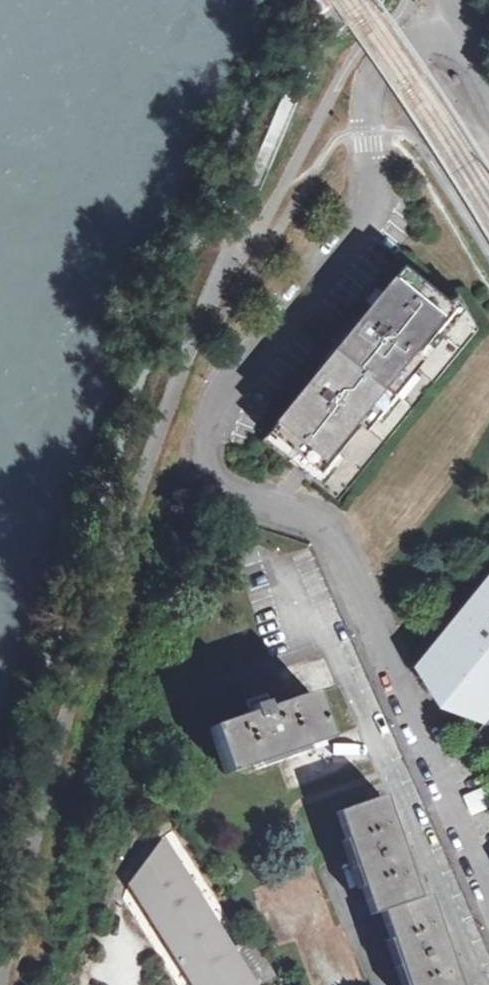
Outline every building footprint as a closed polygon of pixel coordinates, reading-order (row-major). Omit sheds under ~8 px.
[(262,443),(335,502),(476,330),(457,296),(447,301),(406,267),(262,443)] [(417,666),(479,717),(488,705),(488,579),(417,666)] [(209,732),(223,776),(326,741),(309,695),(269,709),(264,696),(242,704),(247,717),(209,732)] [(439,955),(443,953),(437,938),(433,940),(419,901),(410,904),(394,857),(397,857),(392,842),(389,842),(374,801),(333,815),(369,918),(377,915),(402,984),(449,984),(439,955)] [(193,984),(251,984),(160,839),(128,882),(193,984)] [(212,914),(235,951),(251,941),(227,904),(212,914)]
